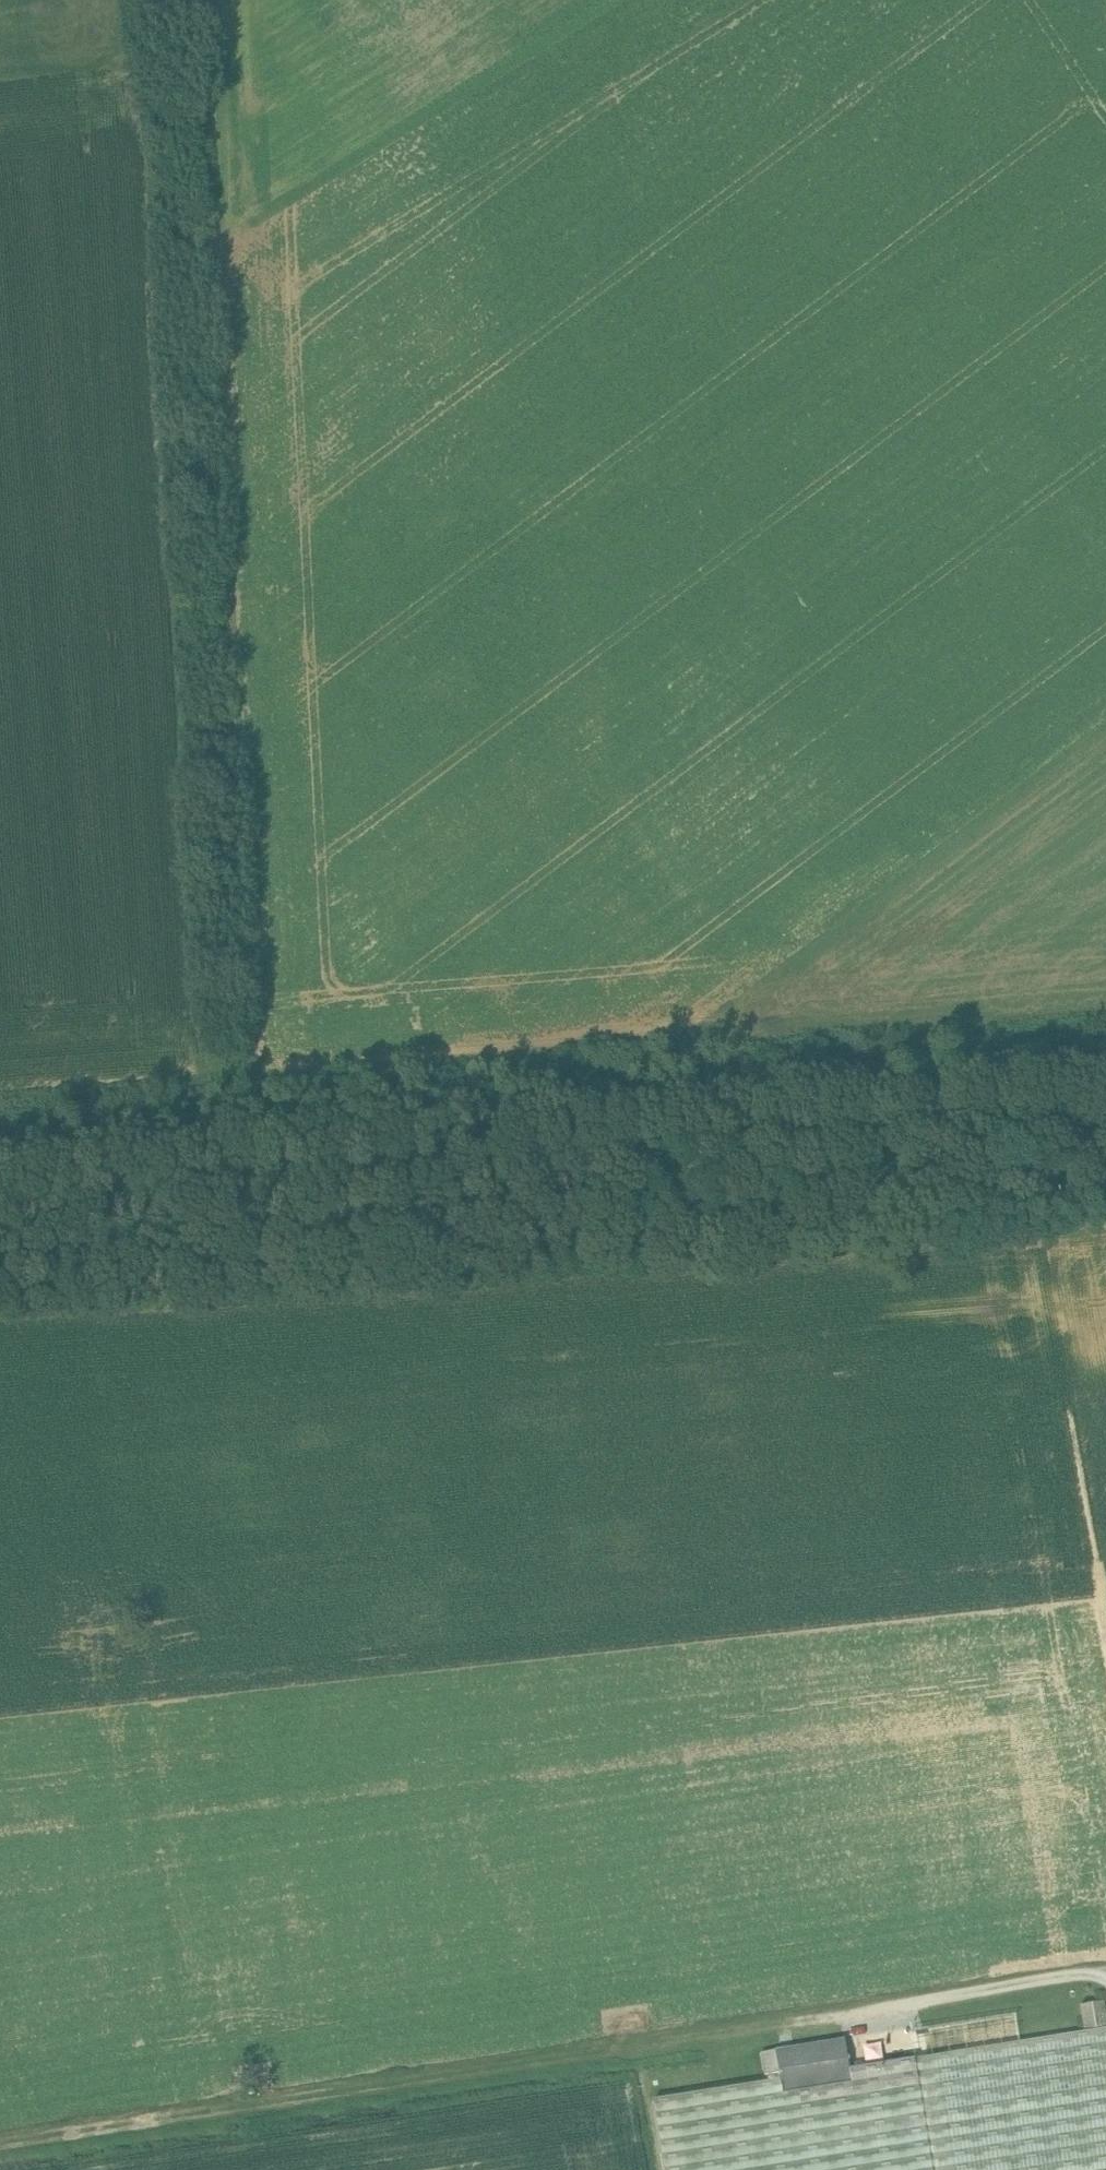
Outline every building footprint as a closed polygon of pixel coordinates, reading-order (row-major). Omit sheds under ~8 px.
[(656,2098),(667,2169),(1105,2169),(1105,2028),(1019,2042),(1014,2014),(911,2030),(915,2057),(850,2067),(851,2074),(780,2084),(779,2079),(656,2098)] [(780,2079),(779,2079),(780,2084),(851,2074),(850,2067),(846,2046),(845,2039),(762,2053),(765,2075),(779,2072),(780,2079)]
